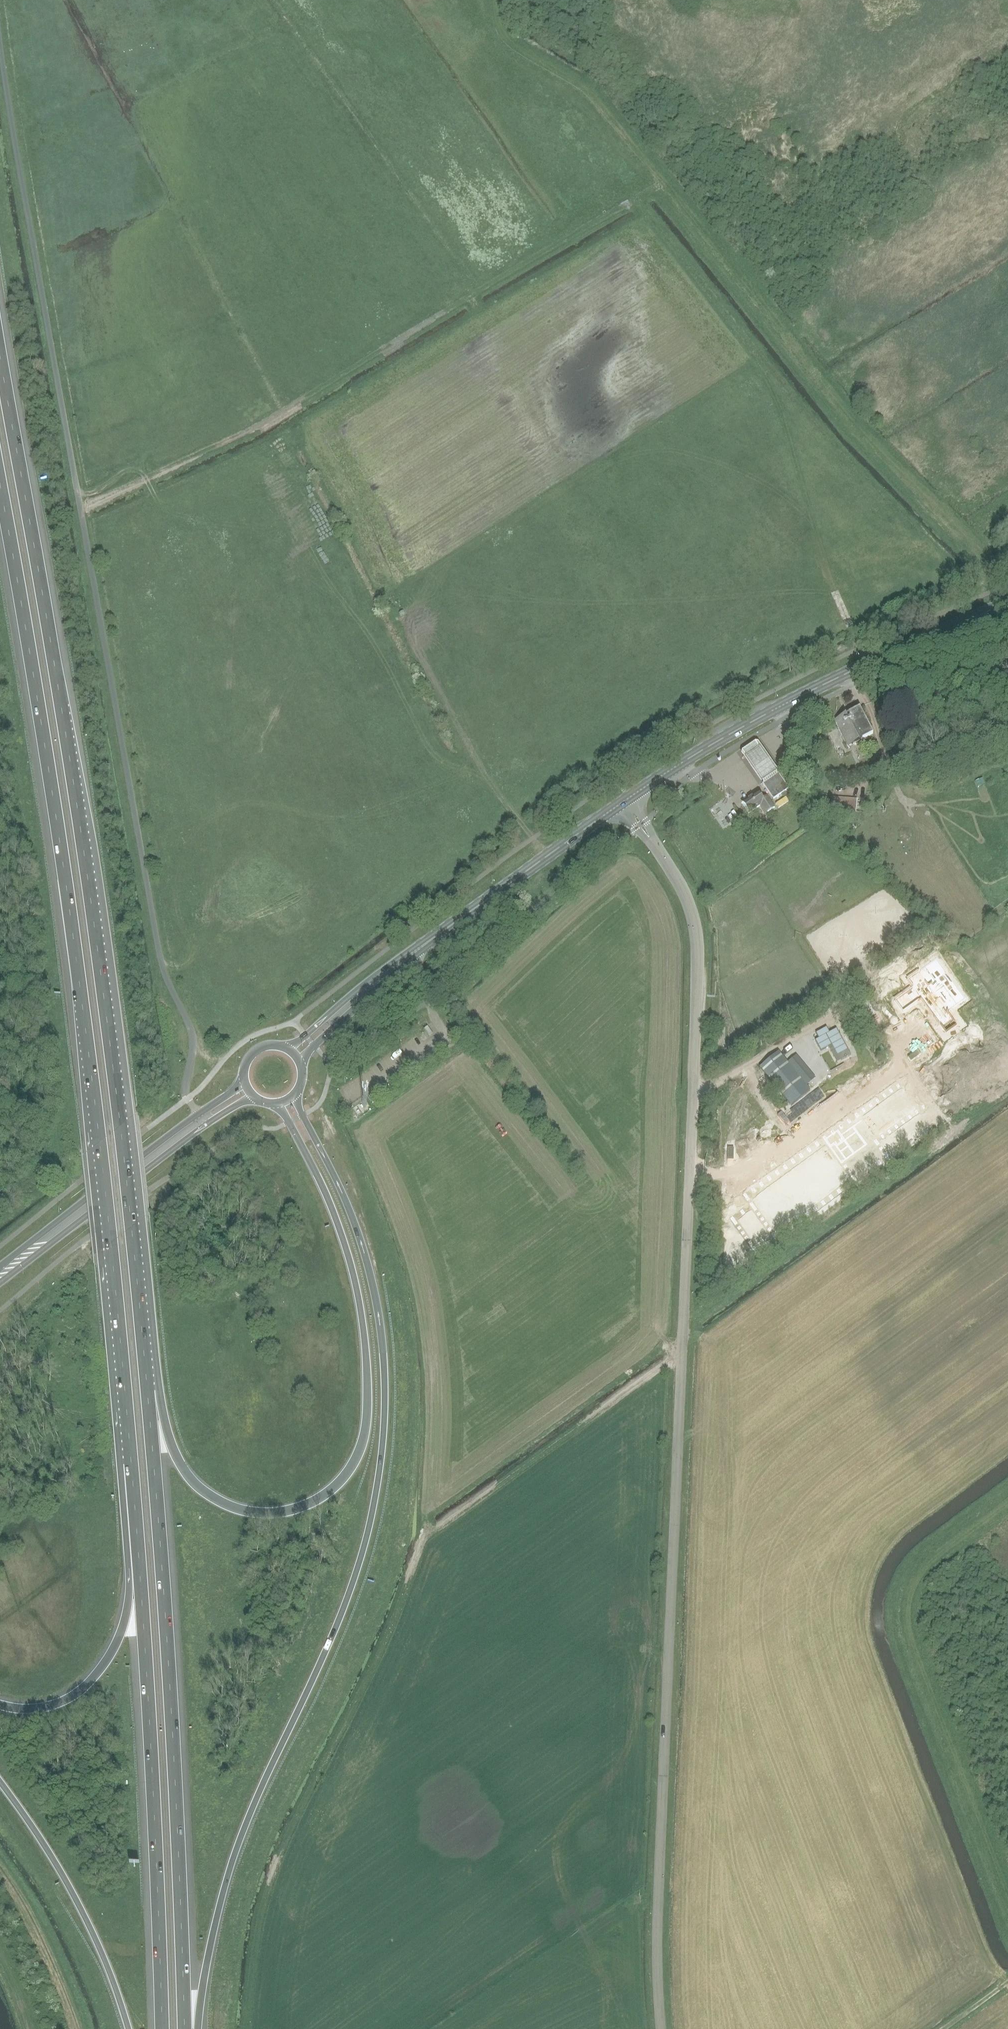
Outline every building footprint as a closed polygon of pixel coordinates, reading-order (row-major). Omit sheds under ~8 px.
[(858,708),(834,721),(847,747),(872,734),(858,708)] [(757,739),(741,750),(761,780),(778,769),(757,739)] [(773,798),(787,788),(777,773),(762,784),(773,798)] [(766,796),(762,799),(757,792),(741,803),(749,814),(763,804),(767,811),(774,807),(766,796)] [(782,806),(791,800),(789,797),(780,804),(782,806)] [(832,797),(831,811),(856,813),(857,799),(832,797)] [(888,1023),(921,1000),(944,1033),(957,1025),(920,971),(907,980),(912,987),(879,1010),(888,1023)] [(784,1091),(795,1083),(805,1096),(813,1089),(784,1051),(765,1066),(784,1091)] [(848,1141),(874,1113),(863,1103),(826,1142),(830,1145),(825,1150),(821,1146),(813,1155),(816,1158),(819,1154),(822,1157),(827,1151),(830,1154),(836,1147),(834,1145),(843,1136),(848,1141)]
